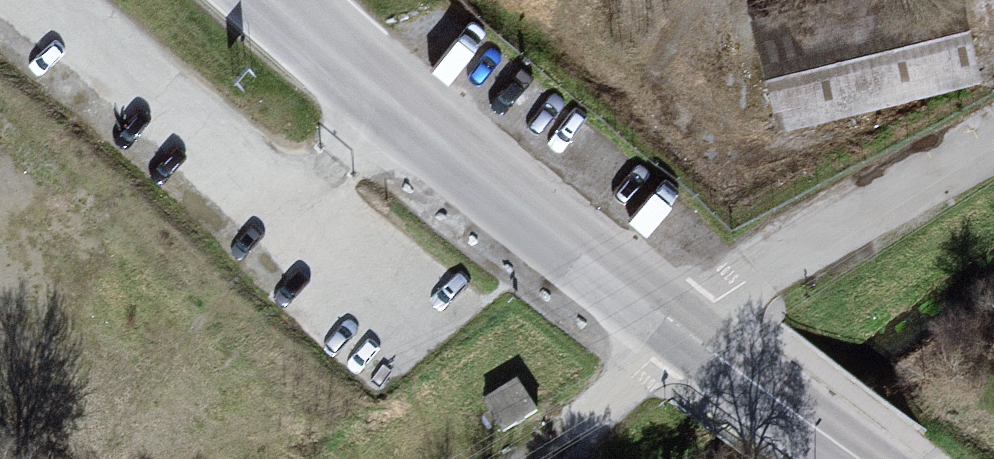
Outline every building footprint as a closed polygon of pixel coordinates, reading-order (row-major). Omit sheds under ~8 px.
[(775,124),(978,72),(959,0),(798,0),(747,13),(775,124)] [(518,385),(491,403),(508,427),(535,409),(518,385)]
